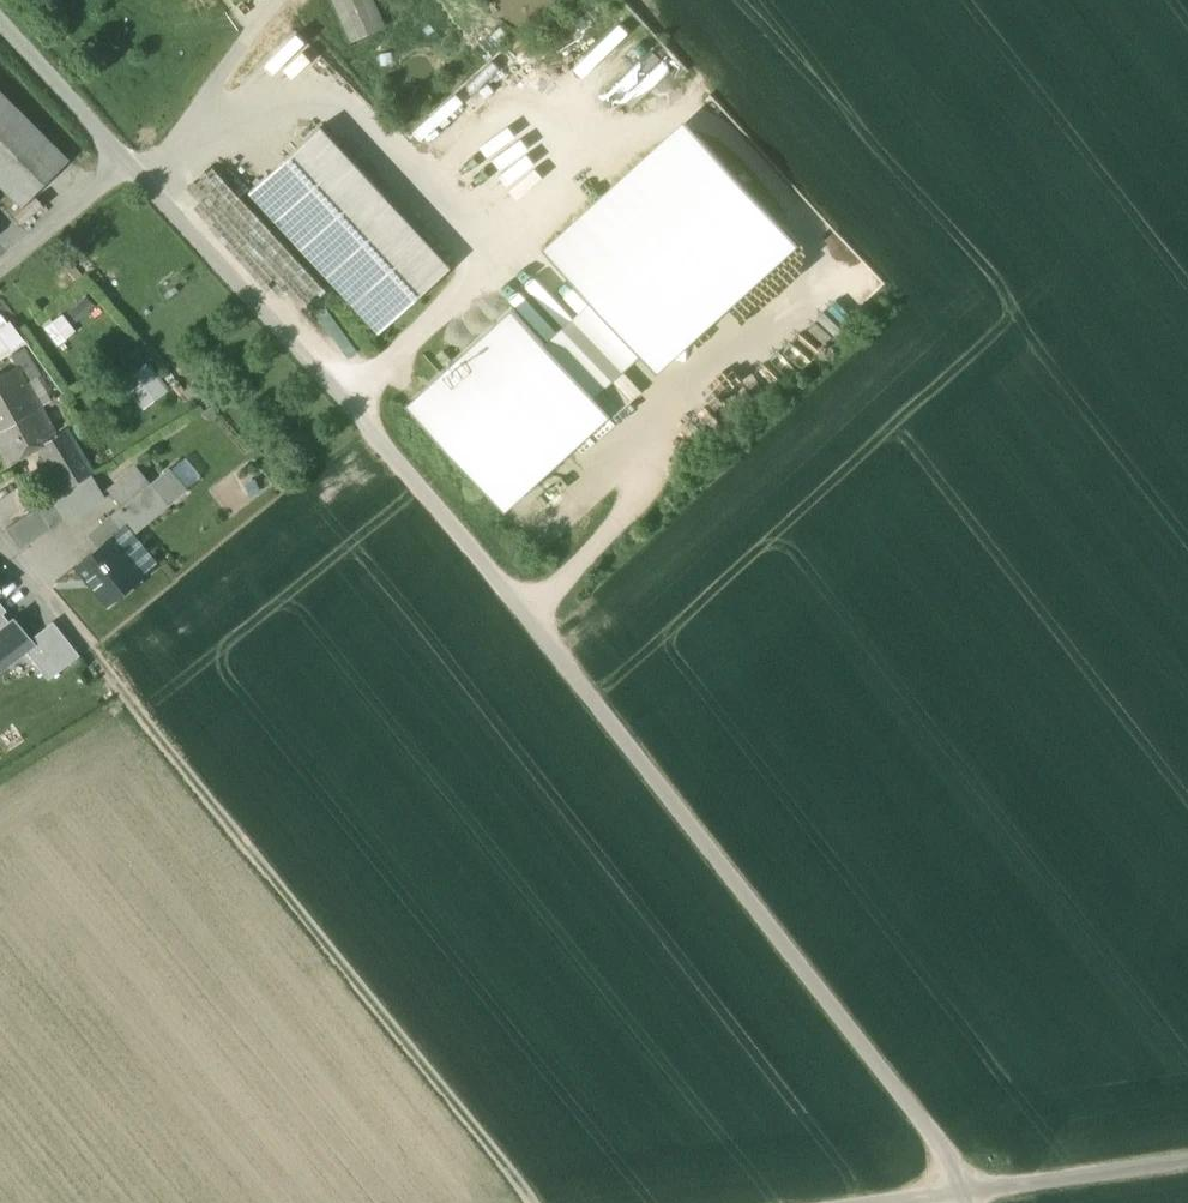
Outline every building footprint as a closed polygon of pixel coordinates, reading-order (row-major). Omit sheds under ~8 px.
[(352,42),(384,28),(371,0),(334,0),(352,42)] [(22,207),(69,161),(0,92),(0,185),(22,207)] [(541,249),(557,266),(699,137),(683,119),(541,249)] [(249,192),(378,333),(450,268),(320,127),(249,192)] [(588,300),(638,356),(781,226),(699,137),(557,266),(588,300)] [(797,244),(781,226),(638,356),(655,374),(797,244)] [(543,342),(593,397),(621,371),(638,356),(588,300),(543,342)] [(543,342),(512,309),(405,406),(486,495),(555,432),(585,405),(593,397),(543,342)] [(56,343),(68,333),(56,319),(45,329),(56,343)] [(16,368),(10,358),(15,355),(0,335),(0,357),(10,371),(16,368)] [(23,350),(15,355),(10,358),(16,368),(26,384),(39,376),(23,350)] [(41,408),(26,384),(16,368),(10,371),(0,377),(0,433),(41,408)] [(641,393),(621,371),(593,397),(610,415),(612,419),(641,393)] [(585,405),(601,422),(610,415),(593,397),(585,405)] [(601,422),(585,405),(555,432),(571,450),(601,422)] [(41,408),(0,433),(0,452),(8,465),(38,450),(47,464),(73,444),(66,433),(55,438),(41,408)] [(571,450),(555,432),(486,495),(503,513),(571,450)] [(47,464),(65,491),(90,476),(93,474),(73,444),(47,464)] [(169,469),(178,480),(194,467),(185,456),(169,469)] [(202,475),(194,467),(178,480),(186,489),(202,475)] [(107,490),(121,508),(148,485),(134,468),(107,490)] [(168,468),(150,484),(168,506),(187,491),(186,489),(178,480),(169,469),(168,468)] [(105,499),(90,476),(65,491),(37,508),(38,508),(51,530),(65,521),(66,523),(105,499)] [(130,538),(168,506),(150,484),(148,485),(121,508),(111,517),(122,530),(120,531),(128,540),(130,538)] [(20,551),(51,530),(38,508),(6,530),(20,551)] [(87,536),(97,548),(108,539),(109,541),(120,531),(122,530),(111,517),(87,536)] [(154,566),(130,538),(128,540),(120,531),(109,541),(127,562),(122,566),(135,582),(140,578),(154,566)] [(107,604),(135,582),(122,566),(127,562),(109,541),(108,539),(97,548),(78,564),(95,585),(93,587),(107,604)] [(76,566),(93,587),(95,585),(78,564),(76,566)] [(0,611),(0,630),(9,623),(0,611)] [(15,618),(9,623),(0,630),(0,672),(26,652),(35,645),(31,639),(15,618)] [(52,622),(31,639),(35,645),(26,652),(48,680),(80,656),(52,622)]
